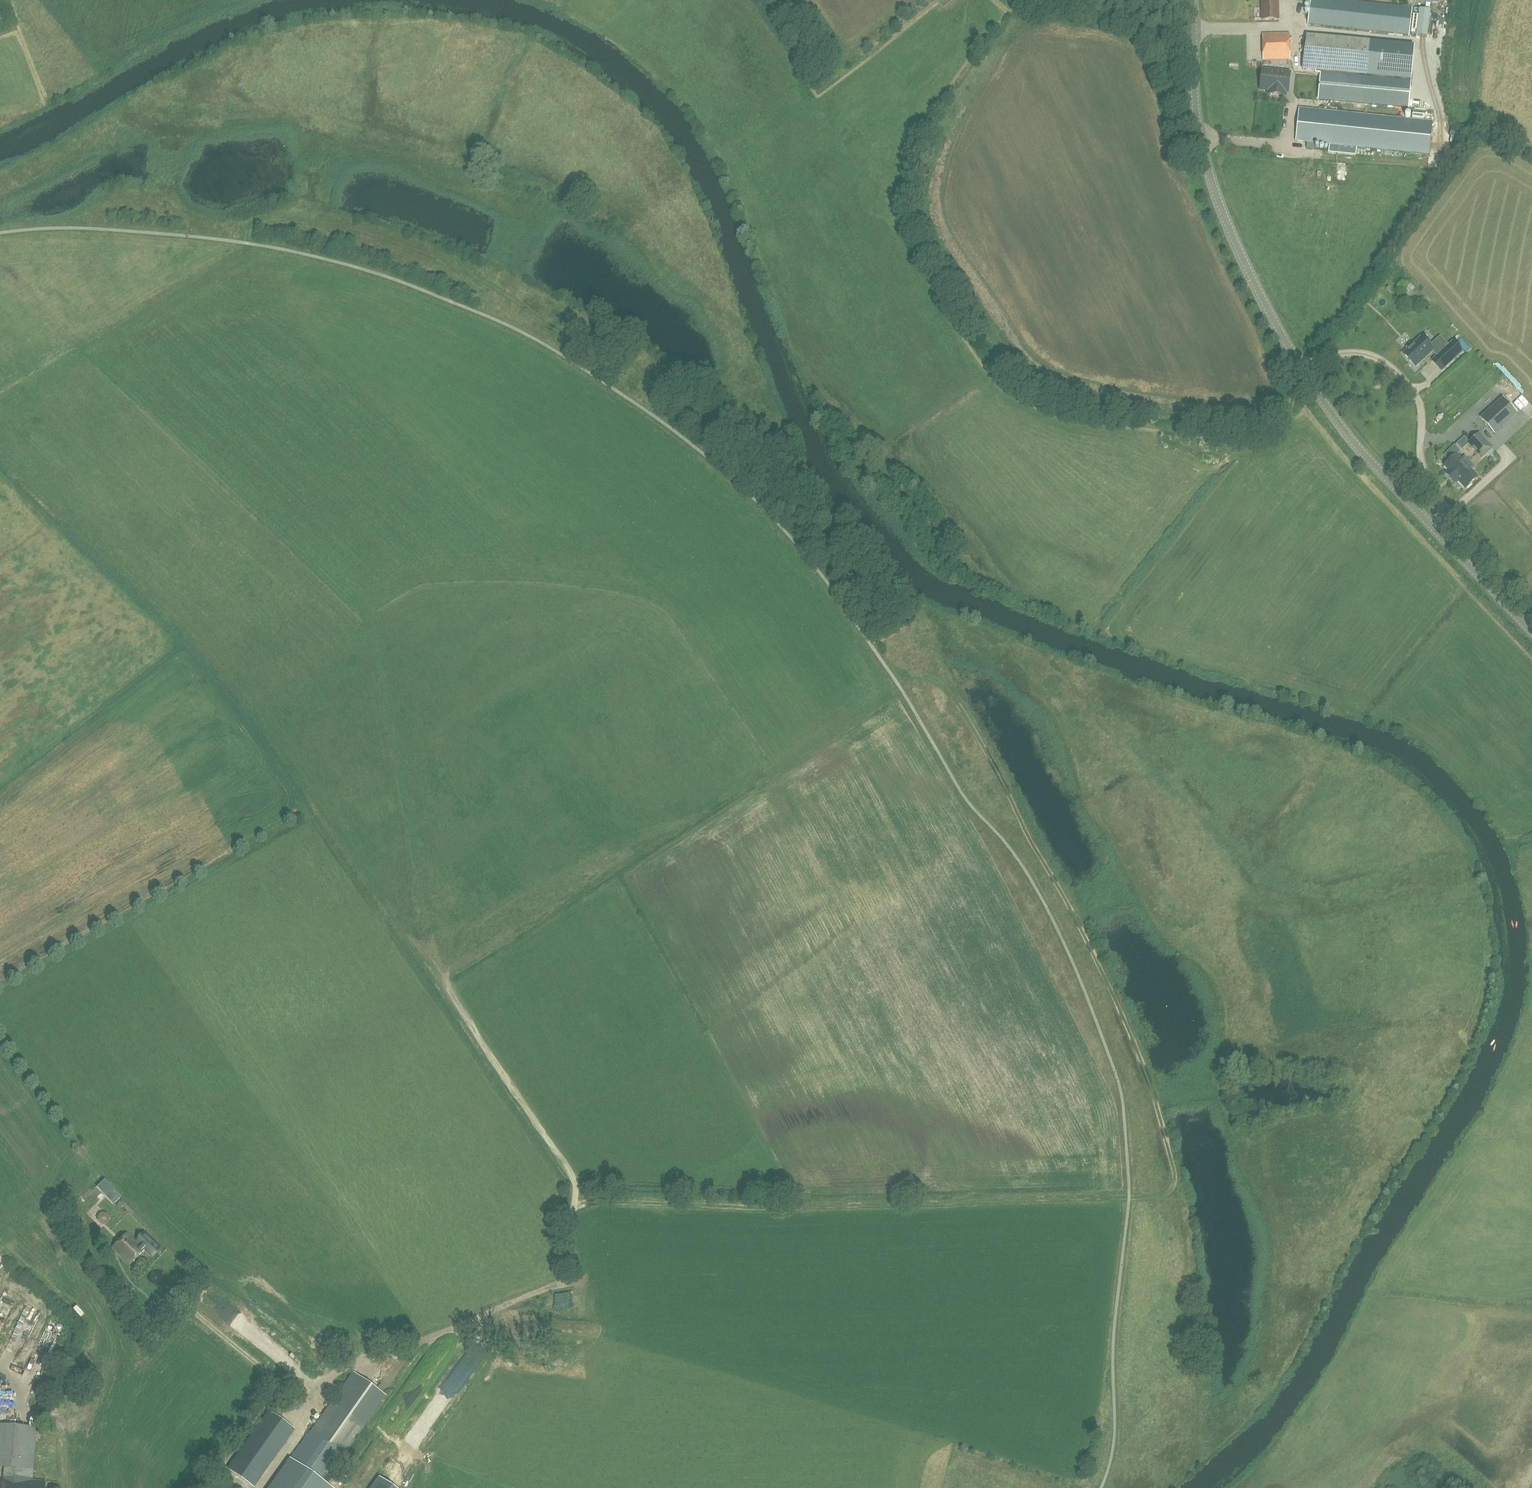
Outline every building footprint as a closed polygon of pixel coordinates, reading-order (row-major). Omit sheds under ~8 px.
[(1278,19),(1278,0),(1262,0),(1262,19),(1278,19)] [(1308,23),(1409,34),(1412,7),(1348,0),(1310,0),(1308,23)] [(1430,10),(1419,9),(1418,20),(1429,21),(1430,10)] [(1264,60),(1291,58),(1289,32),(1262,34),(1264,60)] [(1303,68),(1351,73),(1366,75),(1370,44),(1355,43),(1307,38),(1303,68)] [(1290,67),(1263,64),(1260,89),(1269,90),(1269,94),(1279,95),(1280,91),(1288,92),(1290,67)] [(1409,108),(1411,80),(1315,71),(1315,73),(1320,73),(1318,100),(1409,108)] [(1295,141),(1429,155),(1432,122),(1299,108),(1295,141)] [(1415,368),(1434,350),(1421,336),(1413,343),(1412,342),(1406,347),(1407,349),(1402,353),(1415,368)] [(1378,389),(1380,388),(1382,382),(1380,381),(1377,380),(1375,380),(1373,386),(1374,388),(1378,389)] [(1490,410),(1503,424),(1517,411),(1504,397),(1490,410)] [(1481,418),(1494,433),(1503,424),(1490,410),(1481,418)] [(1468,443),(1477,453),(1482,458),(1493,447),(1480,432),(1468,443)] [(1453,475),(1468,461),(1464,456),(1462,459),(1458,454),(1461,451),(1455,445),(1444,456),(1449,461),(1444,465),(1453,475)] [(1465,488),(1478,477),(1471,470),(1474,467),(1468,461),(1453,475),(1465,488)] [(121,1197),(105,1180),(97,1187),(113,1204),(121,1197)] [(136,1242),(127,1233),(113,1247),(131,1264),(145,1249),(151,1255),(159,1247),(144,1233),(136,1242)] [(5,1359),(0,1372),(0,1373),(9,1377),(15,1362),(5,1359)] [(365,1425),(386,1395),(353,1370),(332,1402),(311,1431),(305,1439),(280,1474),(271,1487),(332,1487),(324,1482),(344,1454),(365,1425)] [(254,1486),(294,1430),(268,1412),(228,1468),(254,1486)] [(37,1427),(0,1424),(0,1467),(4,1467),(2,1487),(45,1487),(45,1481),(32,1480),(37,1427)] [(207,1480),(199,1474),(190,1487),(205,1487),(209,1482),(207,1480)] [(346,1485),(337,1478),(334,1482),(341,1487),(343,1487),(346,1485)]
